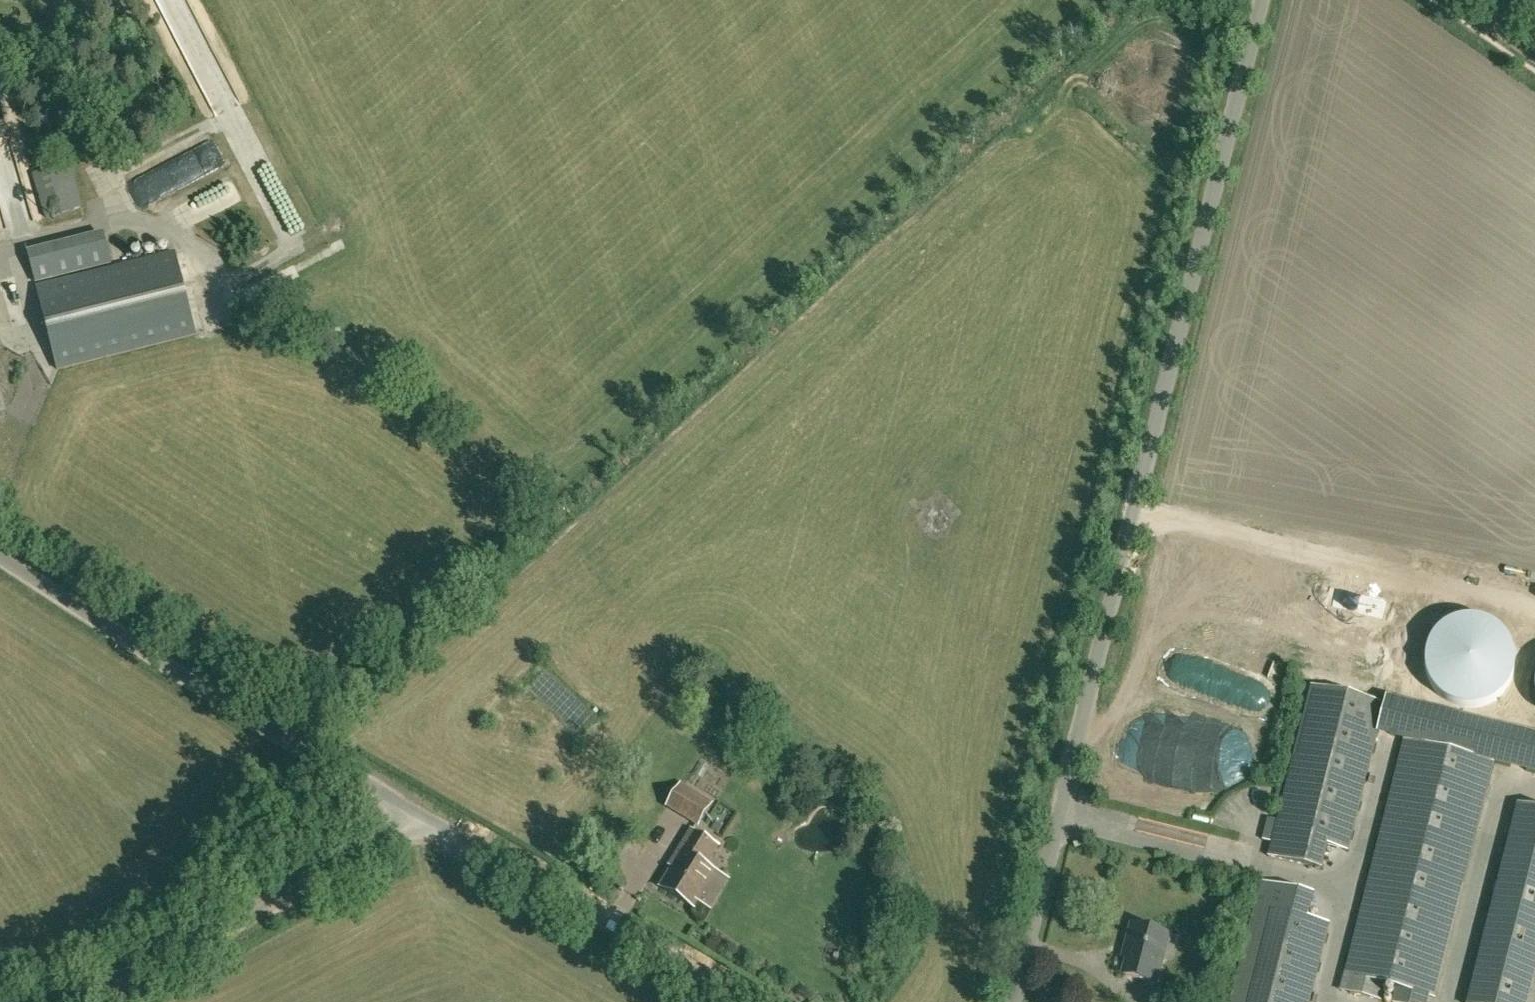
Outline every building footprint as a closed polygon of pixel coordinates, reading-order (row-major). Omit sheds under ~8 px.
[(45,217),(83,208),(70,164),(33,175),(45,217)] [(196,335),(175,253),(37,288),(58,370),(196,335)] [(1323,845),(1345,851),(1375,733),(1382,704),(1310,686),(1267,857),(1317,869),(1323,845)] [(1382,704),(1375,733),(1402,740),(1492,762),(1534,773),(1534,735),(1384,696),(1382,704)] [(1492,762),(1402,740),(1343,976),(1353,979),(1349,994),(1379,1001),(1380,1001),(1384,987),(1432,999),(1492,762)] [(698,825),(711,803),(681,785),(668,807),(698,825)] [(1467,1001),(1525,1001),(1534,961),(1534,809),(1516,804),(1467,1001)] [(661,888),(693,907),(714,872),(705,867),(718,847),(691,830),(675,857),(678,859),(661,888)] [(1327,924),(1306,918),(1312,893),(1261,880),(1255,904),(1256,904),(1231,1001),(1307,1001),(1327,924)] [(1157,949),(1161,933),(1132,925),(1127,943),(1131,945),(1123,976),(1154,984),(1163,951),(1157,949)]
